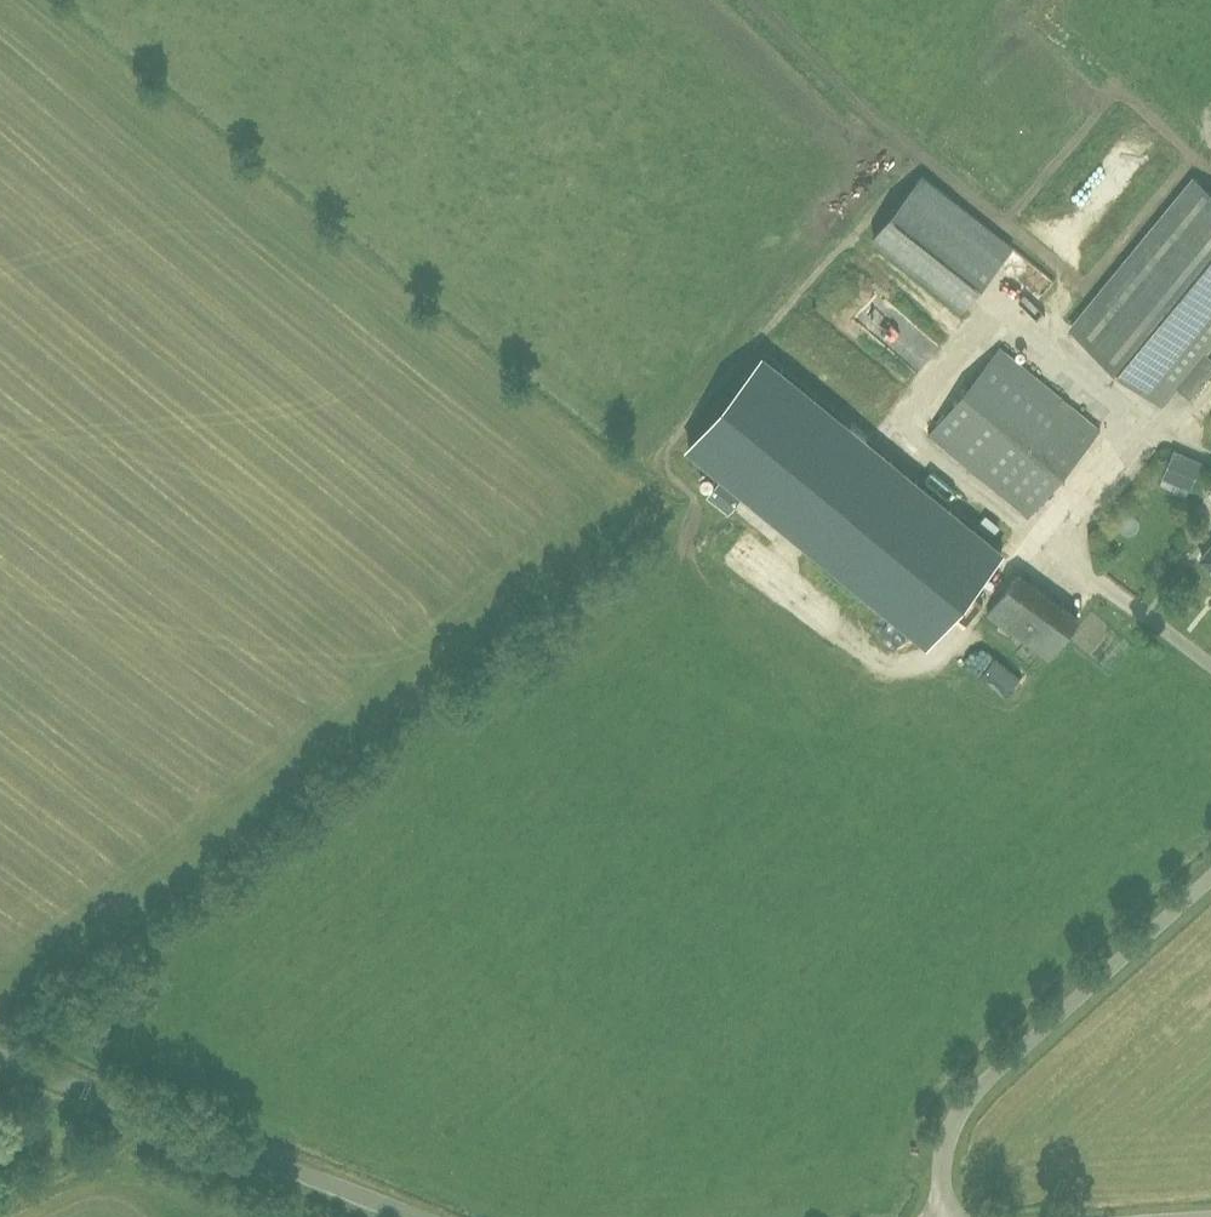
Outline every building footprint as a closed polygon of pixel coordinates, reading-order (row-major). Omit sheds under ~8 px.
[(964,310),(1014,247),(923,174),(872,236),(964,310)] [(1188,400),(1210,371),(1210,360),(1205,355),(1210,349),(1210,189),(1194,175),(1068,328),(1164,406),(1177,391),(1188,400)] [(929,340),(913,360),(928,373),(945,354),(929,340)] [(929,434),(1028,516),(1100,429),(1001,347),(929,434)] [(687,446),(774,517),(925,642),(1002,549),(850,425),(764,353),(687,446)] [(1202,558),(1210,565),(1210,546),(1202,558)] [(1051,650),(1075,613),(1010,571),(986,608),(1051,650)]
